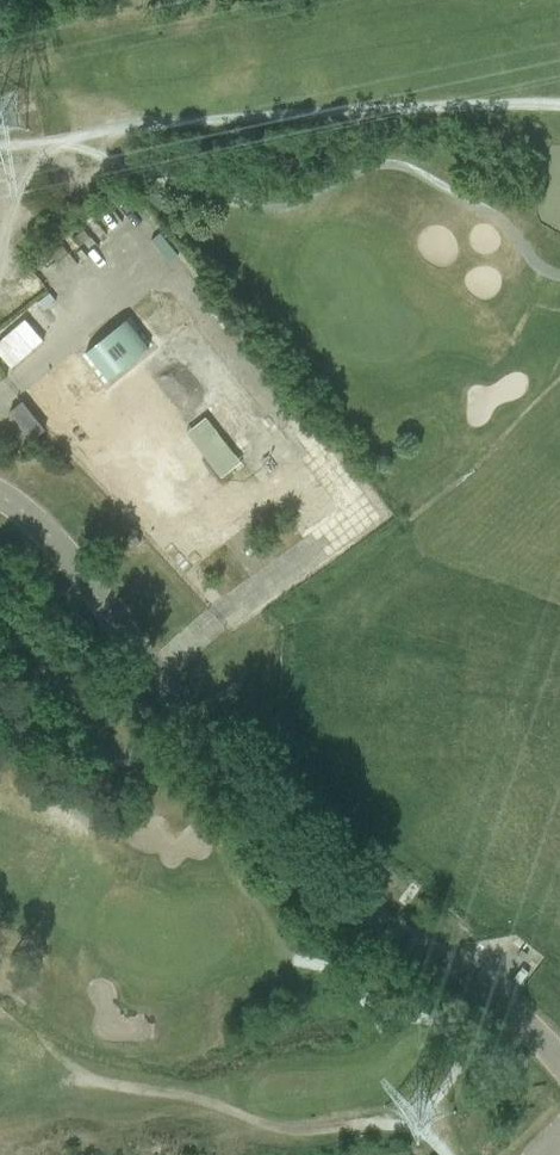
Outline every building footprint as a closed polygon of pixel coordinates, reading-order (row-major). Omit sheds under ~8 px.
[(83,230),(72,239),(78,247),(90,238),(83,230)] [(62,247),(50,256),(57,264),(68,254),(62,247)] [(43,342),(24,320),(0,341),(0,357),(11,370),(43,342)] [(209,406),(243,374),(197,325),(163,356),(209,406)] [(258,392),(245,402),(251,409),(270,434),(284,423),(258,392)] [(32,440),(44,430),(21,403),(9,413),(32,440)] [(227,479),(248,462),(210,417),(190,434),(227,479)] [(132,532),(122,540),(131,550),(140,543),(132,532)]
